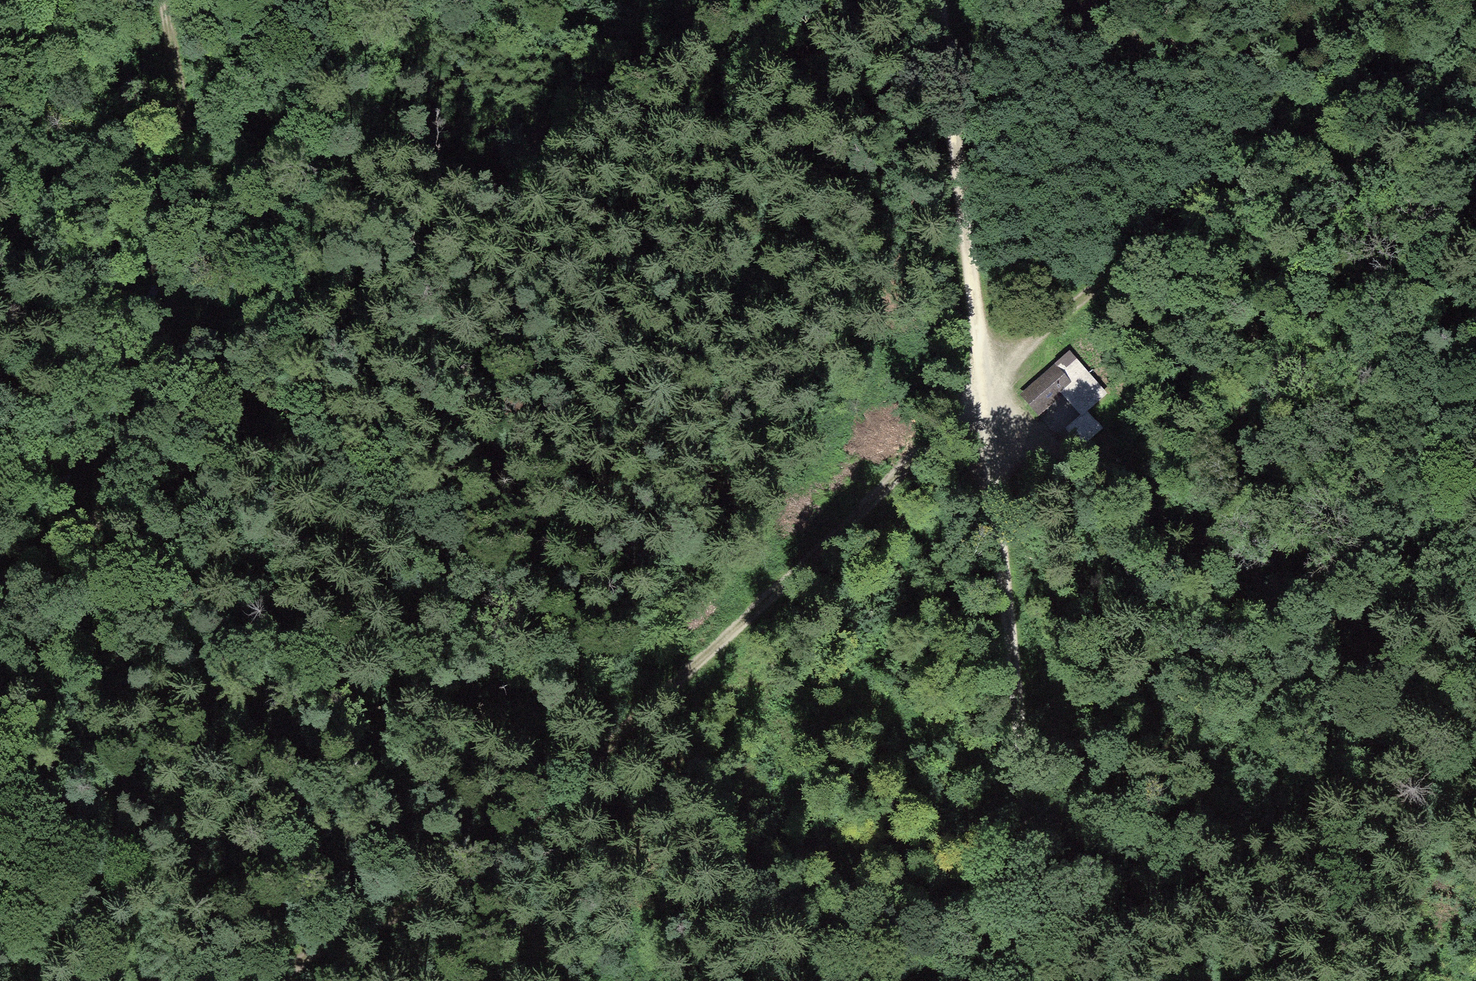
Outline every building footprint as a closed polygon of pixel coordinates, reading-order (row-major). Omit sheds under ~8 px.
[(1061,358),(1027,386),(1049,414),(1065,401),(1084,385),(1061,358)] [(1107,413),(1084,385),(1065,401),(1087,429),(1107,413)] [(1095,438),(1088,430),(1075,439),(1082,448),(1095,438)]
